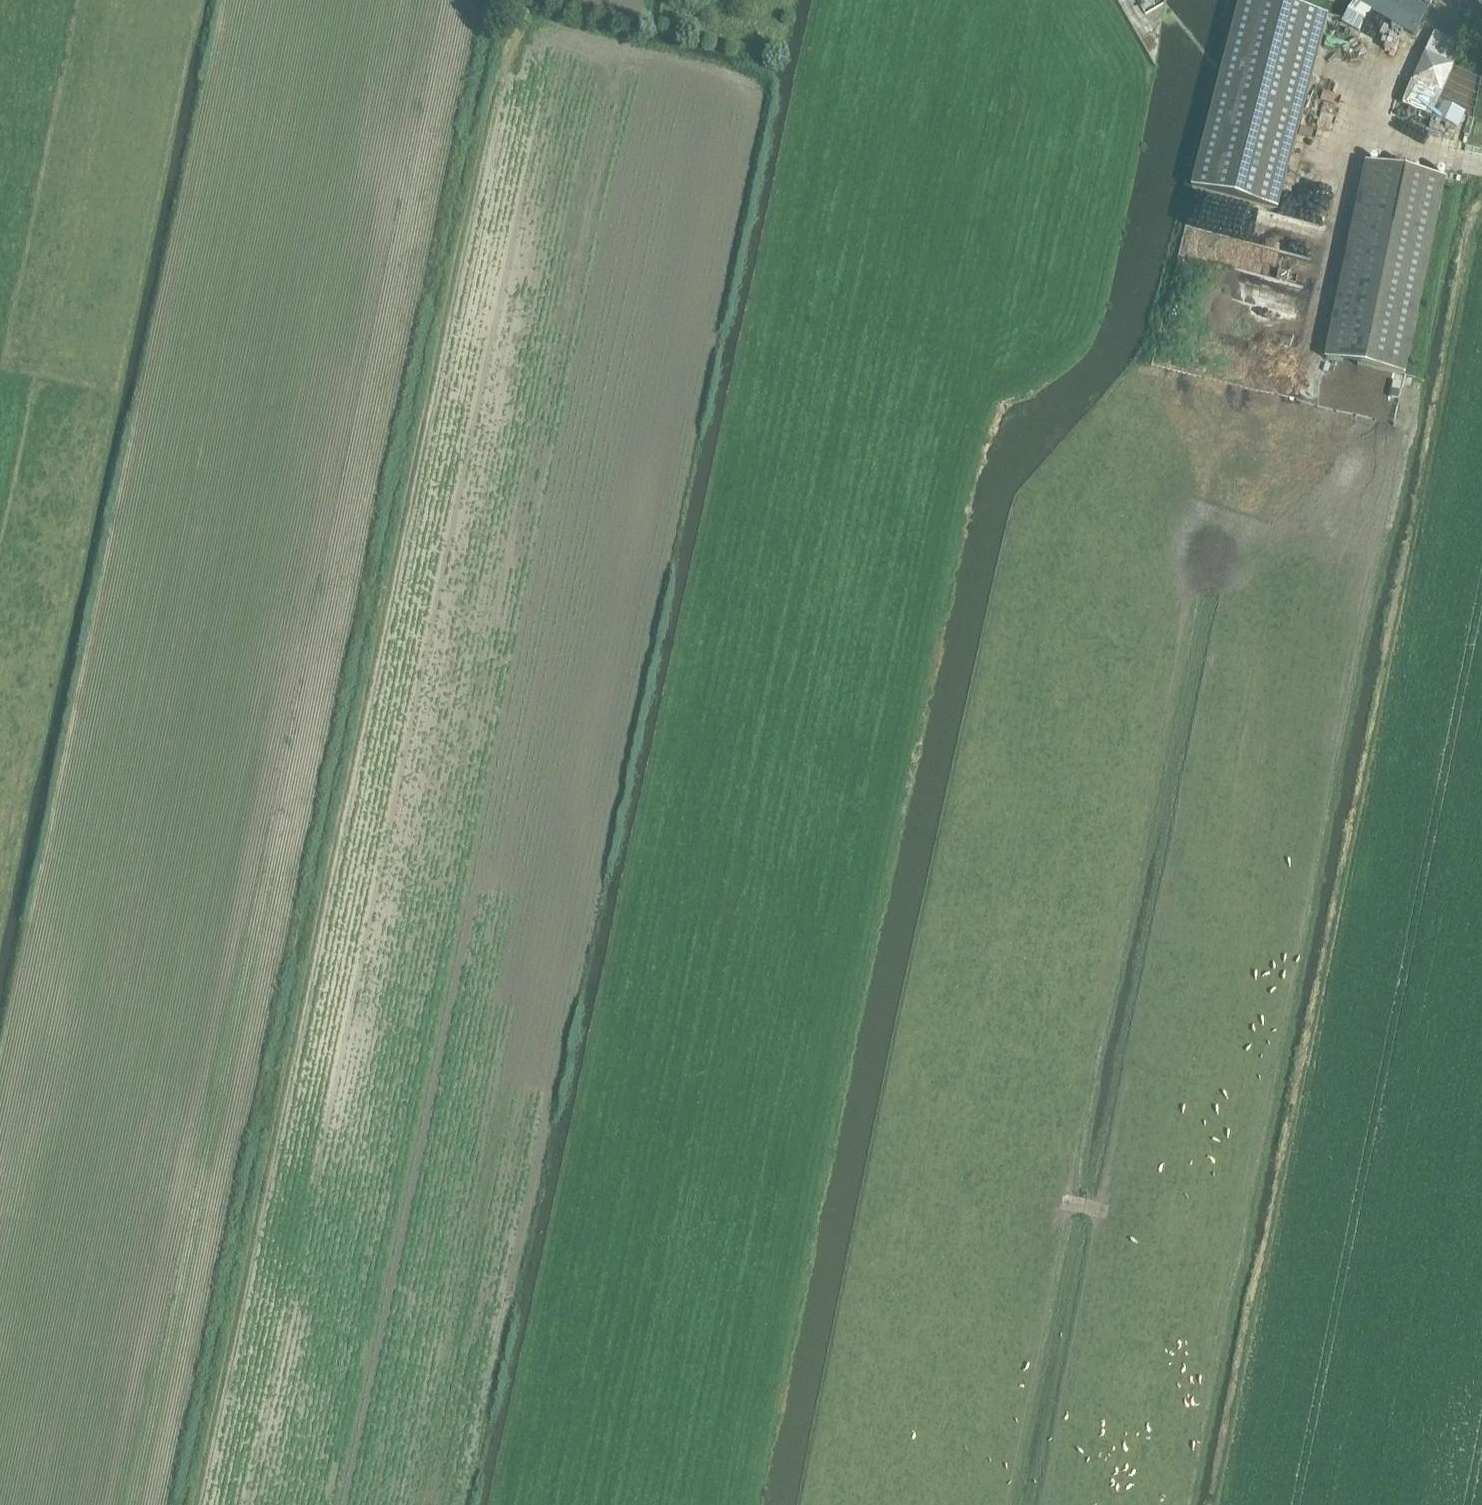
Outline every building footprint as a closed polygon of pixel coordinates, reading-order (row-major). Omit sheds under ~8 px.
[(1278,211),(1327,18),(1258,0),(1241,0),(1192,189),(1278,211)] [(1428,8),(1413,0),(1357,0),(1344,23),(1360,31),(1371,10),(1414,34),(1428,8)] [(1425,54),(1403,105),(1431,118),(1439,101),(1454,67),(1425,54)] [(1439,101),(1431,118),(1458,129),(1465,113),(1439,101)] [(1326,359),(1405,375),(1445,179),(1367,163),(1326,359)] [(1221,258),(1227,247),(1205,236),(1200,247),(1221,258)]
